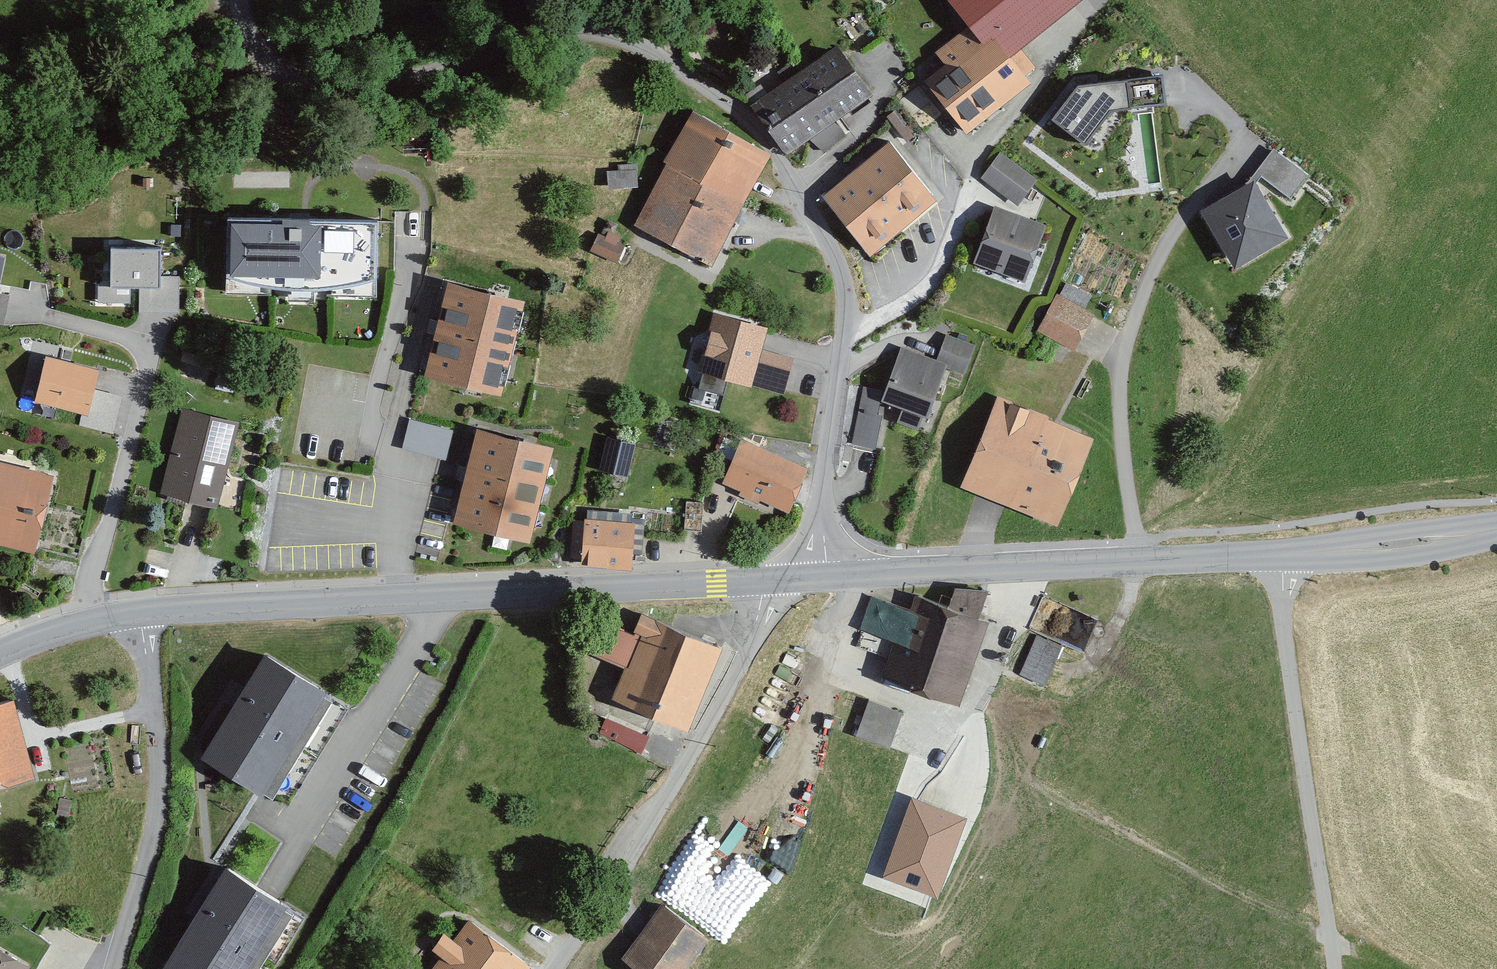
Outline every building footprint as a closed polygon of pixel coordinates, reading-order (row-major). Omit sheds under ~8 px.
[(1035,0),(976,0),(964,9),(976,25),(935,56),(945,68),(925,83),(966,136),(1033,85),(1009,53),(1051,21),(1035,0)] [(874,97),(839,46),(752,105),(788,158),(808,145),(824,155),(848,138),(837,122),(874,97)] [(1161,83),(1078,92),(1052,125),(1085,150),(1111,117),(1164,111),(1161,83)] [(771,158),(690,115),(664,164),(668,166),(635,228),(712,269),(771,158)] [(940,202),(892,144),(825,199),(874,257),(940,202)] [(1275,153),(1256,178),(1291,204),(1310,180),(1275,153)] [(1001,156),(982,183),(1019,209),(1038,182),(1001,156)] [(637,186),(636,167),(618,168),(618,173),(607,174),(607,176),(589,176),(590,196),(611,195),(611,200),(641,199),(640,186),(637,186)] [(1291,242),(1257,183),(1203,215),(1237,273),(1291,242)] [(1049,229),(996,211),(976,267),(1029,285),(1049,229)] [(229,221),(228,279),(273,288),(306,290),(336,288),(377,280),(379,225),(229,221)] [(575,246),(617,265),(627,244),(606,234),(604,239),(583,229),(575,246)] [(159,258),(113,257),(113,291),(158,292),(159,258)] [(526,302),(451,283),(428,377),(503,396),(526,302)] [(1060,300),(1055,298),(1036,336),(1076,356),(1096,318),(1086,313),(1092,300),(1067,287),(1060,300)] [(770,330),(715,314),(699,372),(784,396),(793,363),(763,354),(770,330)] [(937,363),(903,351),(883,403),(904,411),(899,425),(918,432),(923,418),(930,421),(948,372),(965,378),(976,350),(946,339),(937,363)] [(87,417),(97,378),(48,365),(37,404),(87,417)] [(874,392),(862,390),(851,447),(876,452),(882,418),(878,417),(881,402),(872,400),(874,392)] [(1097,440),(999,401),(962,491),(1061,530),(1097,440)] [(216,511),(239,426),(184,411),(160,496),(216,511)] [(413,412),(405,442),(448,454),(456,424),(413,412)] [(555,448),(478,430),(456,526),(533,544),(555,448)] [(626,479),(633,445),(609,440),(602,473),(626,479)] [(810,471),(743,441),(723,484),(743,493),(741,498),(760,506),(763,501),(791,513),(810,471)] [(0,461),(0,548),(35,557),(56,475),(0,461)] [(631,567),(634,524),(585,521),(585,523),(573,523),(571,561),(584,561),(583,567),(631,567)] [(992,594),(958,592),(952,610),(916,596),(911,611),(871,596),(858,630),(895,643),(882,676),(962,706),(992,626),(981,622),(992,594)] [(688,730),(723,649),(643,614),(634,635),(604,622),(590,655),(629,671),(617,699),(688,730)] [(1061,649),(1037,640),(1021,680),(1045,690),(1061,649)] [(329,692),(269,654),(205,754),(265,793),(329,692)] [(17,700),(0,704),(0,788),(36,779),(17,700)] [(899,714),(870,703),(857,737),(886,747),(899,714)] [(959,813),(913,798),(889,871),(935,885),(959,813)] [(227,865),(166,967),(170,968),(257,968),(295,906),(227,865)] [(664,904),(624,962),(634,968),(688,968),(711,936),(664,904)] [(469,920),(454,940),(447,935),(436,949),(430,944),(420,957),(434,968),(532,968),(469,920)] [(0,951),(0,968),(31,968),(0,951)]
